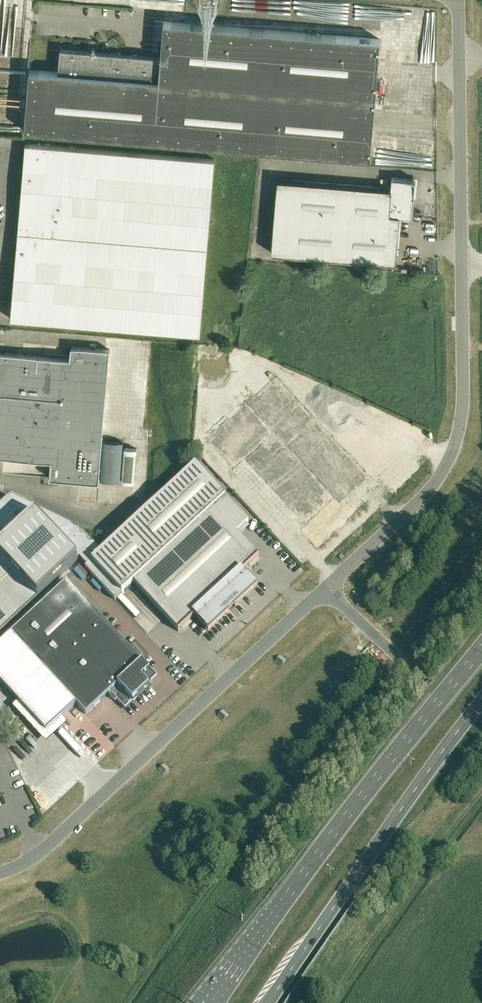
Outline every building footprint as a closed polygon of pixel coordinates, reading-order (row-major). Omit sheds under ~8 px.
[(380,39),(163,21),(160,56),(96,51),(93,47),(89,50),(60,48),(58,72),(29,69),(24,130),(259,149),(370,159),(380,39)] [(25,143),(10,318),(200,334),(214,159),(25,143)] [(400,215),(401,215),(412,216),(414,197),(412,197),(412,193),(414,193),(416,179),(392,177),(391,188),(293,180),(287,254),(396,263),(400,215)] [(51,460),(50,478),(98,482),(109,349),(71,346),(70,358),(0,352),(0,456),(51,460)] [(372,431),(283,513),(310,543),(399,460),(372,431)] [(123,442),(102,440),(100,480),(120,481),(123,442)] [(121,484),(133,485),(136,450),(124,449),(121,484)] [(189,621),(195,617),(208,632),(257,586),(243,571),(248,567),(256,559),(259,556),(258,556),(237,533),(238,532),(246,524),(249,522),(195,465),(102,552),(87,566),(85,567),(116,600),(122,594),(134,583),(178,631),(179,631),(181,629),(189,621)] [(64,571),(78,557),(87,566),(102,552),(81,530),(10,496),(0,506),(0,633),(64,571)] [(150,671),(68,582),(11,634),(86,714),(108,693),(115,701),(117,700),(125,709),(149,686),(146,682),(147,681),(148,679),(148,677),(147,675),(146,674),(150,671)] [(286,658),(280,654),(275,660),(282,665),(286,658)] [(223,709),(217,715),(222,720),(228,715),(223,709)] [(164,763),(158,768),(163,774),(169,769),(164,763)]
